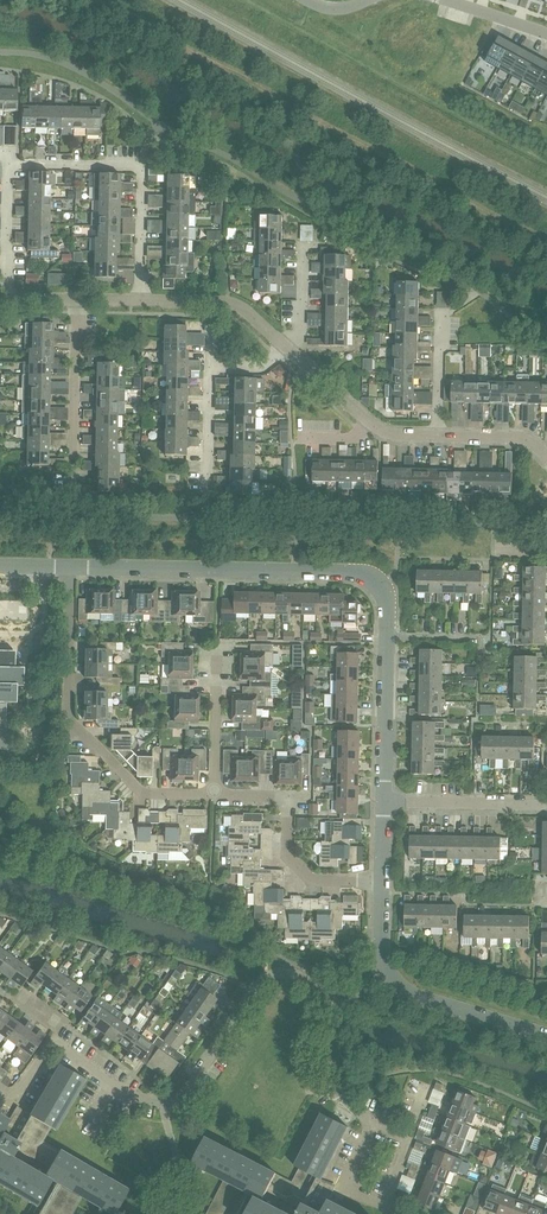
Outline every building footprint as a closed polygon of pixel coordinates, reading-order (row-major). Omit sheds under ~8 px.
[(499,36),(495,45),(488,41),(482,53),(488,57),(485,62),(498,69),(512,43),(499,36)] [(525,50),(512,43),(498,69),(510,76),(525,50)] [(523,82),(537,57),(525,50),(510,76),(523,82)] [(537,57),(523,82),(535,89),(546,68),(546,62),(537,57)] [(535,89),(546,96),(546,68),(535,89)] [(469,75),(465,84),(469,86),(474,78),(469,75)] [(4,76),(3,112),(17,112),(17,91),(10,91),(10,76),(4,76)] [(29,108),(22,108),(21,128),(34,129),(35,86),(30,86),(30,93),(29,93),(29,108)] [(35,86),(34,129),(47,129),(47,108),(41,108),(41,86),(35,86)] [(501,93),(496,90),(492,98),(496,101),(501,93)] [(501,103),(505,95),(501,93),(496,101),(501,103)] [(60,129),(61,100),(54,100),(54,108),(47,108),(47,129),(60,129)] [(61,100),(60,129),(73,129),(73,108),(67,108),(67,101),(61,100)] [(73,108),(73,129),(86,130),(86,101),(80,101),(80,108),(73,108)] [(106,127),(107,104),(99,104),(99,109),(92,109),(92,101),(86,101),(86,130),(86,136),(99,136),(99,127),(106,127)] [(536,118),(538,113),(534,111),(529,119),(534,122),(536,118)] [(167,182),(167,189),(188,189),(195,189),(196,169),(167,169),(167,176),(160,176),(159,182),(167,182)] [(16,186),(50,186),(50,173),(29,172),(29,181),(16,181),(16,186)] [(93,187),(99,187),(133,188),(133,183),(120,183),(120,174),(93,174),(93,187)] [(50,199),(50,186),(16,186),(16,191),(28,191),(28,199),(50,199)] [(93,200),(98,200),(120,201),(120,192),(133,193),(133,188),(99,187),(93,187),(93,200)] [(159,195),(159,201),(188,202),(195,202),(195,189),(188,189),(167,189),(167,195),(159,195)] [(15,211),(49,212),(50,199),(28,199),(28,207),(15,207),(15,211)] [(98,200),(98,213),(132,214),(132,209),(120,209),(120,201),(98,200)] [(195,202),(188,202),(159,201),(159,208),(167,208),(166,214),(188,215),(188,214),(195,214),(195,202)] [(261,216),(261,229),(282,229),(283,216),(274,216),(274,211),(261,210),(261,216)] [(49,225),(49,212),(15,211),(15,216),(28,216),(28,225),(49,225)] [(98,226),(119,226),(119,218),(132,218),(132,214),(98,213),(98,226)] [(159,227),(187,228),(188,215),(166,214),(166,221),(159,221),(159,227)] [(15,237),(49,238),(49,225),(28,225),(28,233),(15,232),(15,237)] [(98,226),(98,238),(132,239),(132,235),(119,234),(119,226),(98,226)] [(187,240),(187,228),(159,227),(158,233),(166,234),(166,240),(187,240)] [(282,242),(282,229),(261,229),(261,242),(282,242)] [(49,251),(49,238),(15,237),(15,243),(28,244),(28,251),(31,251),(31,258),(51,258),(51,251),(49,251)] [(132,239),(98,238),(95,238),(95,252),(116,252),(119,252),(119,244),(132,244),(132,239)] [(158,246),(158,253),(187,253),(187,240),(166,240),(166,246),(158,246)] [(282,250),(282,242),(261,242),(261,255),(295,255),(295,251),(282,250)] [(95,252),(94,264),(123,265),(123,258),(116,258),(116,252),(95,252)] [(187,267),(187,253),(158,253),(158,259),(166,259),(165,265),(163,265),(163,272),(163,278),(184,279),(184,272),(184,266),(187,267)] [(71,254),(61,254),(61,263),(71,263),(71,254)] [(294,260),(295,255),(261,255),(260,268),(282,268),(282,260),(294,260)] [(312,264),(312,268),(346,269),(346,268),(351,268),(351,255),(325,255),(324,264),(312,264)] [(123,265),(94,264),(94,286),(114,286),(114,279),(116,279),(116,271),(123,271),(123,265)] [(281,276),(282,268),(260,268),(260,281),(294,281),(294,276),(281,276)] [(346,282),(346,269),(312,268),(312,273),(325,274),(324,281),(346,282)] [(47,284),(56,284),(56,274),(47,274),(47,284)] [(294,286),(294,281),(260,281),(260,294),(281,294),(281,285),(294,286)] [(349,282),(346,282),(324,281),(324,290),(311,289),(311,294),(349,295),(349,282)] [(398,295),(419,296),(419,283),(398,282),(398,295)] [(348,307),(349,295),(311,294),(311,299),(327,299),(327,306),(348,307)] [(419,309),(419,296),(398,295),(397,308),(419,309)] [(348,320),(348,307),(327,306),(327,314),(319,313),(319,320),(348,320)] [(419,317),(419,309),(397,308),(397,321),(431,322),(431,317),(419,317)] [(25,323),(25,337),(66,337),(66,333),(59,332),(59,331),(53,331),(54,324),(49,324),(50,318),(33,317),(33,323),(25,323)] [(348,334),(348,320),(319,320),(319,326),(327,327),(327,333),(348,334)] [(431,327),(431,322),(397,321),(397,335),(418,335),(418,327),(431,327)] [(164,325),(164,339),(193,339),(193,333),(185,333),(185,326),(164,325)] [(348,347),(348,334),(327,333),(326,339),(319,339),(319,346),(326,346),(348,347)] [(397,335),(397,346),(431,347),(431,343),(418,343),(418,335),(397,335)] [(29,349),(29,350),(53,351),(53,344),(69,344),(70,337),(66,337),(25,337),(25,349),(29,349)] [(164,339),(164,352),(185,352),(185,346),(192,346),(193,339),(164,339)] [(393,361),(415,361),(418,361),(418,352),(431,352),(431,347),(397,346),(394,346),(393,361)] [(29,350),(29,362),(66,363),(66,358),(53,358),(53,351),(29,350)] [(164,365),(166,365),(166,364),(200,365),(200,360),(188,360),(188,352),(185,352),(164,352),(164,365)] [(97,366),(97,376),(118,376),(118,363),(106,363),(106,356),(88,356),(88,366),(97,366)] [(137,366),(137,356),(128,356),(127,366),(137,366)] [(393,373),(422,373),(422,367),(415,367),(415,361),(393,361),(393,373)] [(65,368),(66,363),(29,362),(23,362),(23,374),(50,375),(50,367),(65,368)] [(200,370),(200,365),(166,364),(166,365),(166,377),(187,378),(188,370),(200,370)] [(422,380),(422,373),(393,373),(393,386),(414,386),(414,380),(422,380)] [(23,374),(22,388),(57,388),(57,382),(50,382),(50,375),(23,374)] [(118,389),(118,376),(97,376),(97,384),(84,384),(84,389),(118,389)] [(518,383),(517,404),(523,404),(523,412),(530,412),(531,383),(531,376),(518,376),(518,383)] [(166,377),(166,390),(200,391),(200,386),(187,386),(187,378),(166,377)] [(234,385),(234,391),(255,392),(255,378),(227,378),(227,385),(234,385)] [(448,403),(452,403),(452,411),(459,411),(459,404),(465,404),(465,382),(453,382),(453,385),(446,385),(445,402),(448,402),(448,403)] [(478,382),(465,382),(465,404),(472,404),(472,411),(478,411),(478,382)] [(491,383),(478,382),(478,411),(484,411),(485,404),(491,404),(491,383)] [(491,383),(491,404),(497,404),(497,412),(504,412),(505,383),(491,383)] [(518,383),(505,383),(504,412),(510,412),(510,404),(517,404),(518,383)] [(542,384),(531,383),(530,412),(536,412),(536,405),(541,405),(542,384)] [(393,386),(393,399),(422,399),(422,393),(414,392),(414,386),(393,386)] [(22,401),(49,401),(49,395),(57,395),(57,388),(22,388),(22,401)] [(96,394),(96,402),(117,402),(118,389),(84,389),(84,393),(96,394)] [(166,403),(187,403),(187,395),(200,396),(200,391),(166,390),(166,403)] [(227,398),(226,404),(255,404),(255,392),(234,391),(234,398),(227,398)] [(422,399),(393,399),(387,398),(387,412),(414,412),(414,405),(422,405),(422,399)] [(28,414),(56,414),(57,408),(49,408),(49,401),(22,401),(22,413),(28,414)] [(117,415),(117,402),(96,402),(96,410),(83,410),(83,414),(117,415)] [(166,403),(166,416),(200,417),(200,412),(187,412),(187,403),(166,403)] [(255,417),(255,404),(226,404),(226,411),(234,411),(234,417),(255,417)] [(28,414),(27,426),(49,427),(49,420),(56,420),(56,414),(28,414)] [(96,419),(96,427),(117,427),(117,415),(83,414),(83,419),(96,419)] [(200,421),(200,417),(166,416),(165,429),(187,429),(187,421),(200,421)] [(226,423),(226,430),(254,430),(255,417),(234,417),(233,423),(226,423)] [(27,439),(56,440),(56,433),(49,433),(49,427),(27,426),(22,426),(22,439),(27,439)] [(117,440),(117,427),(96,427),(96,436),(83,435),(83,440),(117,440)] [(165,429),(165,442),(199,442),(199,438),(187,437),(187,429),(165,429)] [(254,443),(254,430),(226,430),(226,436),(233,436),(233,443),(254,443)] [(280,444),(289,444),(289,438),(289,431),(281,431),(281,437),(280,444)] [(27,439),(27,452),(48,452),(48,446),(56,446),(56,440),(27,439)] [(95,445),(95,453),(117,454),(117,453),(117,440),(83,440),(83,445),(95,445)] [(199,442),(165,442),(165,455),(186,455),(186,447),(199,447),(199,442)] [(217,451),(217,455),(230,455),(233,455),(233,456),(254,456),(254,443),(233,443),(233,451),(217,451)] [(326,482),(327,448),(323,448),(322,460),(314,460),(313,469),(313,482),(326,482)] [(326,482),(339,482),(340,461),(331,461),(332,448),(327,448),(326,482)] [(339,482),(352,482),(353,448),(348,448),(348,461),(340,461),(339,482)] [(352,482),(365,483),(365,461),(357,461),(357,448),(353,448),(352,482)] [(365,483),(378,483),(379,469),(379,462),(378,462),(379,449),(374,449),(373,462),(365,461),(365,483)] [(48,452),(27,452),(27,465),(48,466),(48,465),(56,465),(56,459),(48,459),(48,452)] [(119,453),(117,453),(117,454),(95,453),(95,461),(82,461),(82,466),(95,466),(98,467),(98,466),(119,466),(119,453)] [(230,460),(229,468),(238,469),(250,469),(253,469),(254,456),(233,456),(233,455),(230,455),(217,455),(217,460),(230,460)] [(396,490),(397,469),(389,469),(389,456),(384,456),(384,469),(383,469),(383,490),(396,490)] [(408,491),(410,457),(405,456),(405,469),(397,469),(396,490),(408,491)] [(422,491),(422,470),(414,469),(415,457),(410,457),(408,491),(422,491)] [(434,491),(435,457),(431,457),(431,470),(422,470),(422,491),(434,491)] [(448,494),(448,473),(448,470),(440,470),(440,457),(435,457),(434,491),(434,494),(448,494)] [(461,494),(461,463),(455,463),(455,473),(448,473),(448,494),(448,500),(460,500),(460,494),(461,494)] [(473,495),(474,473),(467,473),(468,469),(468,463),(461,463),(461,494),(473,495)] [(485,501),(487,463),(480,463),(480,474),(474,473),(473,495),(473,501),(485,501)] [(499,501),(499,474),(493,474),(493,469),(493,464),(487,463),(485,501),(499,501)] [(499,474),(499,501),(512,501),(512,474),(513,469),(513,464),(506,464),(506,474),(499,474)] [(95,466),(82,466),(82,470),(98,471),(98,479),(119,479),(119,466),(98,466),(98,467),(95,466)] [(253,469),(250,469),(238,469),(229,468),(229,476),(216,476),(216,481),(250,481),(257,481),(257,469),(253,469)] [(118,492),(119,479),(98,479),(98,485),(90,485),(89,498),(101,498),(101,492),(118,492)] [(250,481),(216,481),(216,486),(229,486),(229,495),(250,495),(250,481)] [(199,503),(199,494),(184,494),(184,502),(199,503)] [(524,575),(518,575),(515,575),(515,581),(524,581),(546,582),(546,568),(525,567),(524,575)] [(431,602),(431,593),(432,571),(418,571),(417,592),(425,593),(425,602),(431,602)] [(444,603),(444,593),(444,571),(432,571),(431,593),(438,593),(438,602),(444,603)] [(456,603),(457,593),(457,571),(444,571),(444,593),(451,593),(451,603),(456,603)] [(457,571),(457,593),(464,594),(464,603),(469,603),(470,594),(470,572),(457,571)] [(470,572),(470,594),(477,594),(476,603),(482,603),(483,593),(482,593),(483,572),(470,572)] [(546,594),(546,582),(524,581),(524,588),(514,588),(514,594),(524,594),(546,594)] [(131,588),(131,591),(129,591),(129,604),(122,604),(121,622),(129,622),(129,614),(143,615),(143,591),(143,588),(131,588)] [(100,614),(101,590),(87,590),(86,603),(79,603),(79,599),(78,621),(86,621),(86,614),(100,614)] [(121,622),(122,604),(114,604),(114,591),(101,590),(100,614),(114,614),(114,621),(121,622)] [(143,591),(143,615),(150,615),(150,622),(164,622),(164,605),(157,604),(157,591),(143,591)] [(178,615),(186,616),(186,592),(172,592),(172,605),(164,605),(164,622),(178,623),(178,615)] [(200,592),(186,592),(186,616),(193,616),(192,623),(207,623),(207,602),(207,605),(200,605),(200,592)] [(249,614),(249,593),(236,593),(236,600),(223,600),(223,621),(236,621),(236,614),(249,614)] [(263,594),(249,593),(249,614),(262,614),(263,594)] [(262,614),(276,614),(276,594),(263,594),(262,614)] [(290,594),(276,594),(276,614),(289,615),(290,594)] [(303,594),(290,594),(289,615),(303,615),(303,594)] [(317,595),(303,594),(303,615),(316,615),(317,595)] [(546,594),(524,594),(524,601),(514,601),(514,606),(524,607),(545,607),(546,594)] [(317,595),(316,615),(330,615),(330,595),(317,595)] [(345,595),(330,595),(330,615),(329,623),(344,623),(345,602),(345,595)] [(358,602),(345,602),(344,623),(358,623),(358,615),(363,615),(363,605),(358,605),(358,602)] [(514,619),(523,619),(545,620),(545,607),(524,607),(523,614),(514,614),(514,619)] [(545,633),(545,620),(523,619),(523,626),(514,626),(514,632),(523,632),(545,633)] [(545,645),(545,633),(523,632),(523,639),(513,639),(513,645),(524,645),(545,645)] [(85,661),(85,664),(107,664),(108,656),(112,657),(112,650),(116,650),(116,643),(100,643),(100,650),(85,650),(85,652),(84,653),(84,661),(85,661)] [(168,658),(168,665),(192,665),(192,651),(179,651),(179,644),(183,644),(183,643),(162,643),(161,657),(168,658)] [(242,652),(242,666),(265,666),(265,653),(272,653),(273,645),(251,645),(255,645),(255,652),(242,652)] [(338,654),(338,668),(359,668),(359,654),(350,654),(350,647),(331,647),(331,654),(338,654)] [(411,663),(421,664),(442,664),(443,650),(421,650),(421,660),(418,660),(418,658),(411,658),(411,663)] [(0,651),(0,750),(12,750),(13,730),(2,730),(2,725),(6,725),(6,702),(16,703),(17,686),(24,686),(24,669),(24,663),(15,662),(15,652),(0,651)] [(515,657),(515,669),(537,670),(537,660),(540,660),(540,663),(546,663),(546,657),(537,657),(515,657)] [(107,672),(107,664),(85,664),(85,666),(84,666),(84,674),(85,675),(85,678),(100,678),(100,685),(120,685),(120,678),(112,678),(112,672),(107,672)] [(442,677),(442,664),(421,664),(420,673),(418,673),(418,671),(411,671),(411,676),(420,676),(442,677)] [(161,686),(168,686),(178,686),(179,679),(192,679),(192,665),(168,665),(168,678),(161,678),(161,686)] [(254,680),(254,688),(272,688),(272,674),(265,673),(265,666),(242,666),(241,680),(254,680)] [(358,682),(359,668),(338,668),(338,682),(358,682)] [(515,682),(537,683),(537,673),(540,673),(540,675),(546,675),(546,670),(537,670),(515,669),(515,682)] [(442,689),(442,677),(420,676),(420,686),(417,686),(417,683),(411,683),(411,689),(420,689),(442,689)] [(462,687),(475,688),(475,680),(463,679),(462,687)] [(358,695),(358,682),(338,682),(338,695),(358,695)] [(515,682),(515,695),(537,695),(537,686),(540,686),(540,688),(546,688),(546,683),(537,683),(515,682)] [(120,693),(120,685),(100,685),(100,692),(85,692),(85,694),(83,696),(83,703),(84,703),(84,706),(107,706),(107,699),(112,699),(112,693),(120,693)] [(178,686),(168,686),(168,694),(175,694),(175,708),(198,708),(198,694),(185,694),(186,686),(178,686)] [(272,688),(254,688),(247,687),(247,695),(234,695),(234,709),(257,709),(257,702),(265,702),(265,696),(272,696),(272,688)] [(442,702),(442,689),(420,689),(420,699),(417,699),(417,696),(411,696),(410,702),(420,702),(442,702)] [(358,695),(338,695),(337,709),(358,709),(358,695)] [(537,695),(515,695),(514,709),(536,709),(537,698),(540,698),(539,701),(546,701),(546,695),(537,695)] [(301,708),(301,696),(293,696),(293,708),(301,708)] [(442,715),(442,702),(420,702),(420,712),(417,712),(417,709),(410,709),(410,715),(420,715),(421,715),(442,715)] [(107,714),(107,706),(84,706),(84,709),(83,709),(83,716),(84,718),(84,720),(99,720),(99,728),(119,728),(119,720),(111,720),(111,714),(107,714)] [(198,722),(198,708),(175,708),(174,721),(167,721),(167,729),(188,729),(185,729),(185,722),(198,722)] [(257,716),(257,709),(234,709),(233,722),(246,723),(246,730),(273,731),(274,723),(262,723),(262,717),(257,716)] [(358,722),(358,709),(337,709),(337,722),(358,722)] [(414,722),(414,734),(435,735),(436,728),(445,728),(445,722),(435,722),(414,722)] [(302,723),(291,723),(291,731),(302,731),(302,723)] [(111,750),(115,751),(118,754),(117,755),(123,759),(126,762),(134,754),(131,751),(131,736),(135,736),(137,734),(137,728),(123,728),(122,735),(111,735),(111,750)] [(237,732),(236,732),(236,738),(237,738),(237,741),(245,741),(245,730),(237,730),(237,732)] [(339,745),(360,746),(360,732),(339,732),(339,745)] [(413,747),(435,748),(435,741),(445,741),(445,735),(435,735),(414,734),(413,747)] [(496,768),(496,759),(496,737),(483,737),(482,759),(490,759),(490,768),(496,768)] [(496,737),(496,759),(503,759),(503,769),(508,769),(509,759),(509,737),(496,737)] [(509,737),(509,759),(516,759),(516,769),(521,769),(522,759),(522,737),(509,737)] [(522,737),(522,759),(529,759),(529,769),(535,769),(535,759),(535,738),(522,737)] [(359,759),(360,746),(339,745),(339,759),(359,759)] [(136,777),(141,777),(152,778),(152,766),(159,766),(160,747),(154,747),(152,749),(152,757),(137,757),(134,754),(126,762),(129,765),(132,771),(133,770),(137,773),(136,777)] [(413,747),(413,760),(435,761),(435,753),(444,754),(445,748),(435,748),(413,747)] [(170,780),(184,780),(184,757),(177,756),(177,749),(163,749),(163,770),(163,767),(170,767),(170,780)] [(184,757),(184,780),(198,780),(198,767),(205,767),(205,771),(206,771),(206,750),(192,750),(191,757),(184,757)] [(231,781),(245,781),(246,758),(235,758),(235,750),(224,750),(224,771),(224,772),(224,768),(231,768),(231,781)] [(246,758),(245,781),(259,782),(259,768),(267,769),(267,751),(253,751),(253,758),(246,758)] [(267,751),(267,769),(274,769),(274,784),(288,784),(288,761),(275,761),(275,751),(267,751)] [(288,761),(288,784),(302,785),(302,772),(309,772),(309,776),(310,754),(302,754),(302,761),(288,761)] [(81,783),(99,783),(99,771),(88,771),(88,763),(80,763),(80,756),(84,757),(84,756),(67,756),(67,763),(70,763),(70,775),(71,775),(71,788),(81,788),(81,783)] [(359,772),(359,759),(339,759),(339,772),(359,772)] [(444,761),(435,761),(413,760),(413,774),(434,774),(435,766),(444,766),(444,761)] [(359,786),(359,772),(339,772),(338,786),(359,786)] [(110,803),(110,791),(99,791),(99,783),(81,783),(81,788),(71,788),(71,795),(82,795),(82,808),(89,808),(89,803),(110,803)] [(359,799),(359,786),(338,786),(338,799),(359,799)] [(89,808),(89,815),(106,816),(105,829),(113,830),(113,829),(122,829),(123,812),(123,802),(120,799),(118,799),(118,803),(110,803),(89,803),(89,808)] [(358,814),(359,799),(338,799),(338,813),(340,813),(340,820),(357,821),(358,814)] [(58,811),(63,818),(67,815),(63,810),(61,809),(58,811)] [(132,841),(132,851),(145,852),(145,853),(157,853),(157,835),(149,835),(150,812),(147,809),(145,809),(145,824),(137,823),(137,841),(132,841)] [(182,842),(189,843),(189,829),(207,829),(207,816),(205,816),(206,810),(183,810),(182,816),(178,816),(178,810),(168,809),(165,812),(165,817),(170,817),(170,824),(177,825),(177,842),(182,842)] [(109,840),(112,840),(125,840),(125,841),(132,841),(137,841),(137,823),(130,823),(130,812),(123,812),(122,829),(113,829),(113,830),(105,829),(103,832),(109,840)] [(229,827),(229,841),(250,842),(250,834),(262,834),(262,833),(274,834),(273,831),(271,829),(262,829),(262,822),(263,822),(263,813),(244,813),(244,816),(232,815),(232,827),(229,827)] [(182,852),(182,842),(177,842),(177,825),(170,824),(170,817),(165,817),(165,836),(157,835),(157,853),(168,853),(168,861),(189,861),(182,852)] [(311,818),(298,818),(297,828),(311,828),(311,818)] [(326,844),(350,844),(350,841),(361,841),(362,829),(360,829),(360,821),(344,821),(344,824),(326,824),(326,844)] [(423,858),(423,836),(413,836),(413,833),(416,833),(416,827),(410,827),(410,837),(410,858),(423,858)] [(423,827),(423,836),(423,858),(435,859),(436,837),(426,837),(426,834),(429,834),(429,827),(423,827)] [(436,827),(436,837),(435,859),(448,859),(448,837),(439,837),(439,834),(441,834),(442,827),(436,827)] [(448,837),(448,859),(461,859),(461,837),(452,837),(452,834),(454,834),(454,828),(449,828),(448,837)] [(461,837),(461,859),(474,859),(474,837),(465,837),(465,834),(467,834),(467,828),(462,828),(461,837)] [(474,828),(474,837),(474,859),(487,860),(487,838),(477,837),(477,834),(480,834),(480,828),(474,828)] [(487,828),(487,838),(487,860),(501,860),(501,838),(490,838),(490,835),(493,835),(493,828),(487,828)] [(231,873),(243,873),(243,874),(243,862),(261,862),(261,850),(250,850),(250,842),(229,841),(229,856),(232,856),(231,873)] [(350,849),(350,844),(326,844),(322,844),(320,844),(317,847),(316,852),(319,856),(322,856),(322,857),(320,857),(320,869),(338,869),(338,861),(350,861),(350,865),(359,865),(360,863),(367,863),(367,849),(358,849),(350,849)] [(261,870),(261,862),(243,862),(243,874),(244,874),(244,887),(254,887),(254,882),(272,882),(284,882),(285,873),(282,870),(261,870)] [(255,907),(265,907),(265,902),(283,902),(283,890),(272,890),(272,882),(254,882),(254,887),(254,894),(255,894),(255,907)] [(411,895),(405,895),(405,906),(406,906),(405,927),(418,927),(418,905),(408,905),(409,902),(411,902),(411,895)] [(291,902),(283,902),(265,902),(265,907),(255,907),(255,920),(271,920),(271,914),(279,914),(279,928),(286,928),(291,928),(291,911),(298,911),(299,903),(303,903),(303,899),(301,896),(291,896),(291,902)] [(335,929),(343,930),(343,916),(360,916),(360,903),(331,903),(331,897),(322,896),(319,899),(319,904),(323,904),(323,912),(331,912),(330,929),(335,929)] [(418,896),(418,905),(418,927),(431,927),(431,905),(421,905),(421,902),(424,902),(424,896),(418,896)] [(431,896),(431,905),(431,927),(443,928),(444,906),(434,906),(434,903),(437,903),(437,896),(431,896)] [(444,896),(444,906),(443,928),(457,928),(458,906),(447,906),(447,903),(449,903),(450,896),(444,896)] [(310,940),(311,922),(303,922),(303,903),(299,903),(298,911),(291,911),(291,928),(286,928),(285,938),(298,939),(298,940),(310,940)] [(335,939),(335,929),(330,929),(331,912),(323,912),(323,904),(319,904),(318,923),(311,922),(310,940),(322,941),(322,939),(335,939)] [(478,938),(478,916),(465,916),(464,938),(473,938),(472,947),(478,947),(478,938)] [(478,916),(478,938),(485,938),(485,947),(491,948),(491,938),(492,916),(478,916)] [(492,916),(491,938),(498,938),(498,948),(504,948),(504,938),(504,916),(492,916)] [(504,916),(504,938),(511,938),(511,948),(516,948),(517,938),(517,917),(504,916)] [(517,917),(517,938),(524,939),(524,948),(529,948),(530,938),(529,938),(530,917),(517,917)] [(21,926),(15,922),(11,928),(16,933),(21,926)] [(35,931),(30,927),(25,933),(31,937),(35,931)] [(50,935),(44,931),(40,937),(45,941),(50,935)] [(65,939),(59,935),(55,941),(60,945),(65,939)] [(85,945),(79,941),(74,947),(80,951),(85,945)] [(9,955),(0,948),(2,945),(0,944),(0,968),(9,955)] [(99,949),(93,945),(89,951),(94,955),(99,949)] [(113,954),(107,950),(103,956),(109,960),(113,954)] [(9,979),(10,978),(20,964),(21,963),(12,957),(14,954),(11,952),(9,955),(0,968),(0,972),(9,979)] [(23,960),(21,963),(20,964),(10,978),(9,979),(6,984),(12,988),(16,983),(22,987),(33,971),(23,965),(25,962),(23,960)] [(46,987),(57,971),(48,965),(50,962),(47,960),(30,984),(36,989),(40,984),(46,987)] [(59,969),(57,971),(46,987),(57,995),(53,1000),(54,1001),(68,980),(59,973),(61,970),(59,969)] [(176,970),(171,976),(177,981),(181,975),(176,970)] [(64,1000),(68,1004),(69,1004),(80,989),(80,988),(71,982),(73,979),(71,977),(68,980),(54,1001),(60,1005),(64,1000)] [(106,980),(102,986),(108,990),(112,984),(106,980)] [(186,996),(192,1000),(194,1000),(209,1011),(217,999),(195,983),(186,996)] [(82,985),(80,988),(80,989),(69,1004),(68,1004),(65,1009),(71,1013),(75,1008),(81,1013),(92,997),(83,990),(85,987),(82,985)] [(163,988),(159,994),(165,998),(169,992),(163,988)] [(120,990),(116,996),(122,1000),(126,995),(120,990)] [(98,996),(95,1000),(78,1024),(85,1029),(89,1023),(94,1027),(110,1005),(98,996)] [(132,999),(128,1004),(134,1009),(138,1003),(132,999)] [(155,999),(151,1005),(157,1009),(161,1004),(155,999)] [(194,1000),(192,1000),(186,1009),(183,1007),(181,1010),(184,1012),(185,1012),(200,1023),(205,1026),(210,1020),(205,1016),(209,1011),(194,1000)] [(100,1032),(106,1036),(119,1017),(122,1013),(110,1005),(94,1027),(90,1032),(97,1037),(100,1032)] [(144,1007),(139,1013),(145,1017),(150,1011),(144,1007)] [(197,1028),(200,1023),(185,1012),(184,1012),(178,1021),(175,1018),(173,1021),(176,1024),(189,1033),(197,1038),(202,1031),(197,1028)] [(7,1015),(0,1025),(0,1034),(5,1038),(3,1040),(6,1042),(8,1040),(7,1039),(19,1023),(7,1015)] [(119,1017),(106,1036),(102,1041),(109,1045),(112,1040),(118,1044),(128,1029),(128,1028),(120,1021),(122,1019),(119,1017)] [(15,1049),(16,1050),(19,1047),(30,1032),(31,1032),(34,1027),(28,1022),(24,1027),(19,1023),(7,1039),(8,1040),(17,1046),(15,1049)] [(158,1049),(148,1063),(146,1065),(166,1079),(178,1063),(182,1065),(187,1058),(177,1051),(189,1033),(176,1024),(158,1049)] [(131,1025),(128,1028),(128,1029),(118,1044),(129,1052),(130,1051),(140,1036),(131,1030),(133,1027),(131,1025)] [(19,1047),(16,1050),(15,1052),(22,1057),(25,1052),(31,1056),(46,1035),(39,1030),(36,1035),(31,1032),(30,1032),(19,1047)] [(142,1059),(148,1063),(158,1049),(140,1036),(130,1051),(129,1052),(125,1057),(131,1061),(135,1056),(141,1060),(142,1059)] [(49,1185),(52,1180),(57,1183),(39,1213),(45,1213),(60,1187),(61,1185),(110,1213),(114,1213),(115,1213),(128,1190),(117,1184),(116,1186),(110,1182),(111,1180),(99,1174),(98,1176),(92,1172),(93,1170),(82,1163),(80,1165),(66,1157),(67,1155),(44,1141),(51,1128),(56,1131),(62,1120),(60,1119),(64,1111),(66,1112),(72,1102),(70,1101),(79,1086),(81,1087),(85,1080),(59,1065),(59,1066),(31,1115),(30,1115),(30,1116),(16,1108),(9,1121),(8,1120),(7,1121),(8,1121),(6,1125),(0,1122),(0,1184),(4,1186),(3,1188),(14,1194),(15,1192),(30,1201),(29,1203),(36,1207),(39,1203),(49,1185)] [(6,1077),(2,1083),(8,1087),(12,1082),(6,1077)] [(437,1083),(434,1089),(441,1092),(443,1085),(437,1083)] [(452,1104),(476,1113),(479,1107),(473,1104),(476,1098),(457,1090),(452,1104)] [(432,1104),(430,1111),(437,1113),(439,1107),(432,1104)] [(472,1124),(476,1113),(452,1104),(447,1117),(465,1124),(466,1122),(472,1124)] [(434,1120),(437,1113),(430,1111),(427,1117),(434,1120)] [(347,1209),(345,1213),(327,1204),(329,1201),(330,1201),(330,1200),(314,1192),(321,1179),(322,1179),(322,1178),(321,1178),(347,1128),(348,1128),(349,1127),(322,1113),(318,1121),(320,1122),(312,1137),(310,1136),(304,1148),(306,1149),(303,1156),(301,1155),(295,1166),(299,1168),(292,1182),(276,1173),(277,1173),(275,1173),(269,1170),(268,1172),(253,1164),(254,1162),(242,1156),(241,1158),(234,1155),(235,1153),(224,1147),(222,1149),(216,1145),(217,1143),(206,1137),(203,1142),(194,1160),(193,1162),(193,1163),(247,1191),(246,1192),(224,1181),(207,1213),(240,1213),(251,1193),(256,1196),(255,1198),(253,1201),(246,1213),(357,1213),(347,1209)] [(447,1117),(443,1129),(442,1131),(466,1140),(471,1126),(465,1124),(447,1117)] [(121,1125),(114,1119),(110,1125),(117,1131),(121,1125)] [(466,1140),(442,1131),(443,1129),(435,1127),(433,1131),(441,1134),(437,1144),(460,1154),(466,1140)] [(425,1132),(419,1129),(416,1136),(423,1138),(425,1132)] [(537,1152),(546,1156),(546,1141),(542,1139),(538,1151),(542,1152),(542,1153),(537,1152)] [(416,1142),(414,1148),(420,1151),(423,1145),(416,1142)] [(432,1163),(450,1170),(455,1157),(437,1150),(432,1163)] [(489,1150),(488,1152),(484,1161),(483,1164),(492,1167),(498,1153),(489,1150)] [(536,1168),(546,1172),(546,1156),(537,1152),(536,1152),(531,1166),(536,1168)] [(432,1163),(427,1177),(445,1184),(450,1170),(432,1163)] [(412,1164),(410,1170),(416,1173),(419,1166),(412,1164)] [(414,1179),(416,1173),(410,1170),(407,1177),(414,1179)] [(427,1177),(422,1190),(440,1197),(445,1184),(427,1177)] [(402,1190),(399,1197),(406,1199),(408,1193),(402,1190)] [(440,1197),(422,1190),(416,1204),(435,1211),(440,1197)] [(497,1213),(504,1195),(491,1190),(484,1208),(497,1213)] [(518,1200),(512,1213),(528,1213),(534,1199),(520,1194),(518,1200)] [(476,1209),(477,1207),(480,1198),(471,1195),(467,1205),(476,1209)] [(497,1213),(500,1213),(512,1213),(518,1200),(504,1195),(497,1213)] [(545,1211),(546,1205),(546,1204),(534,1199),(528,1213),(543,1213),(545,1211)]
